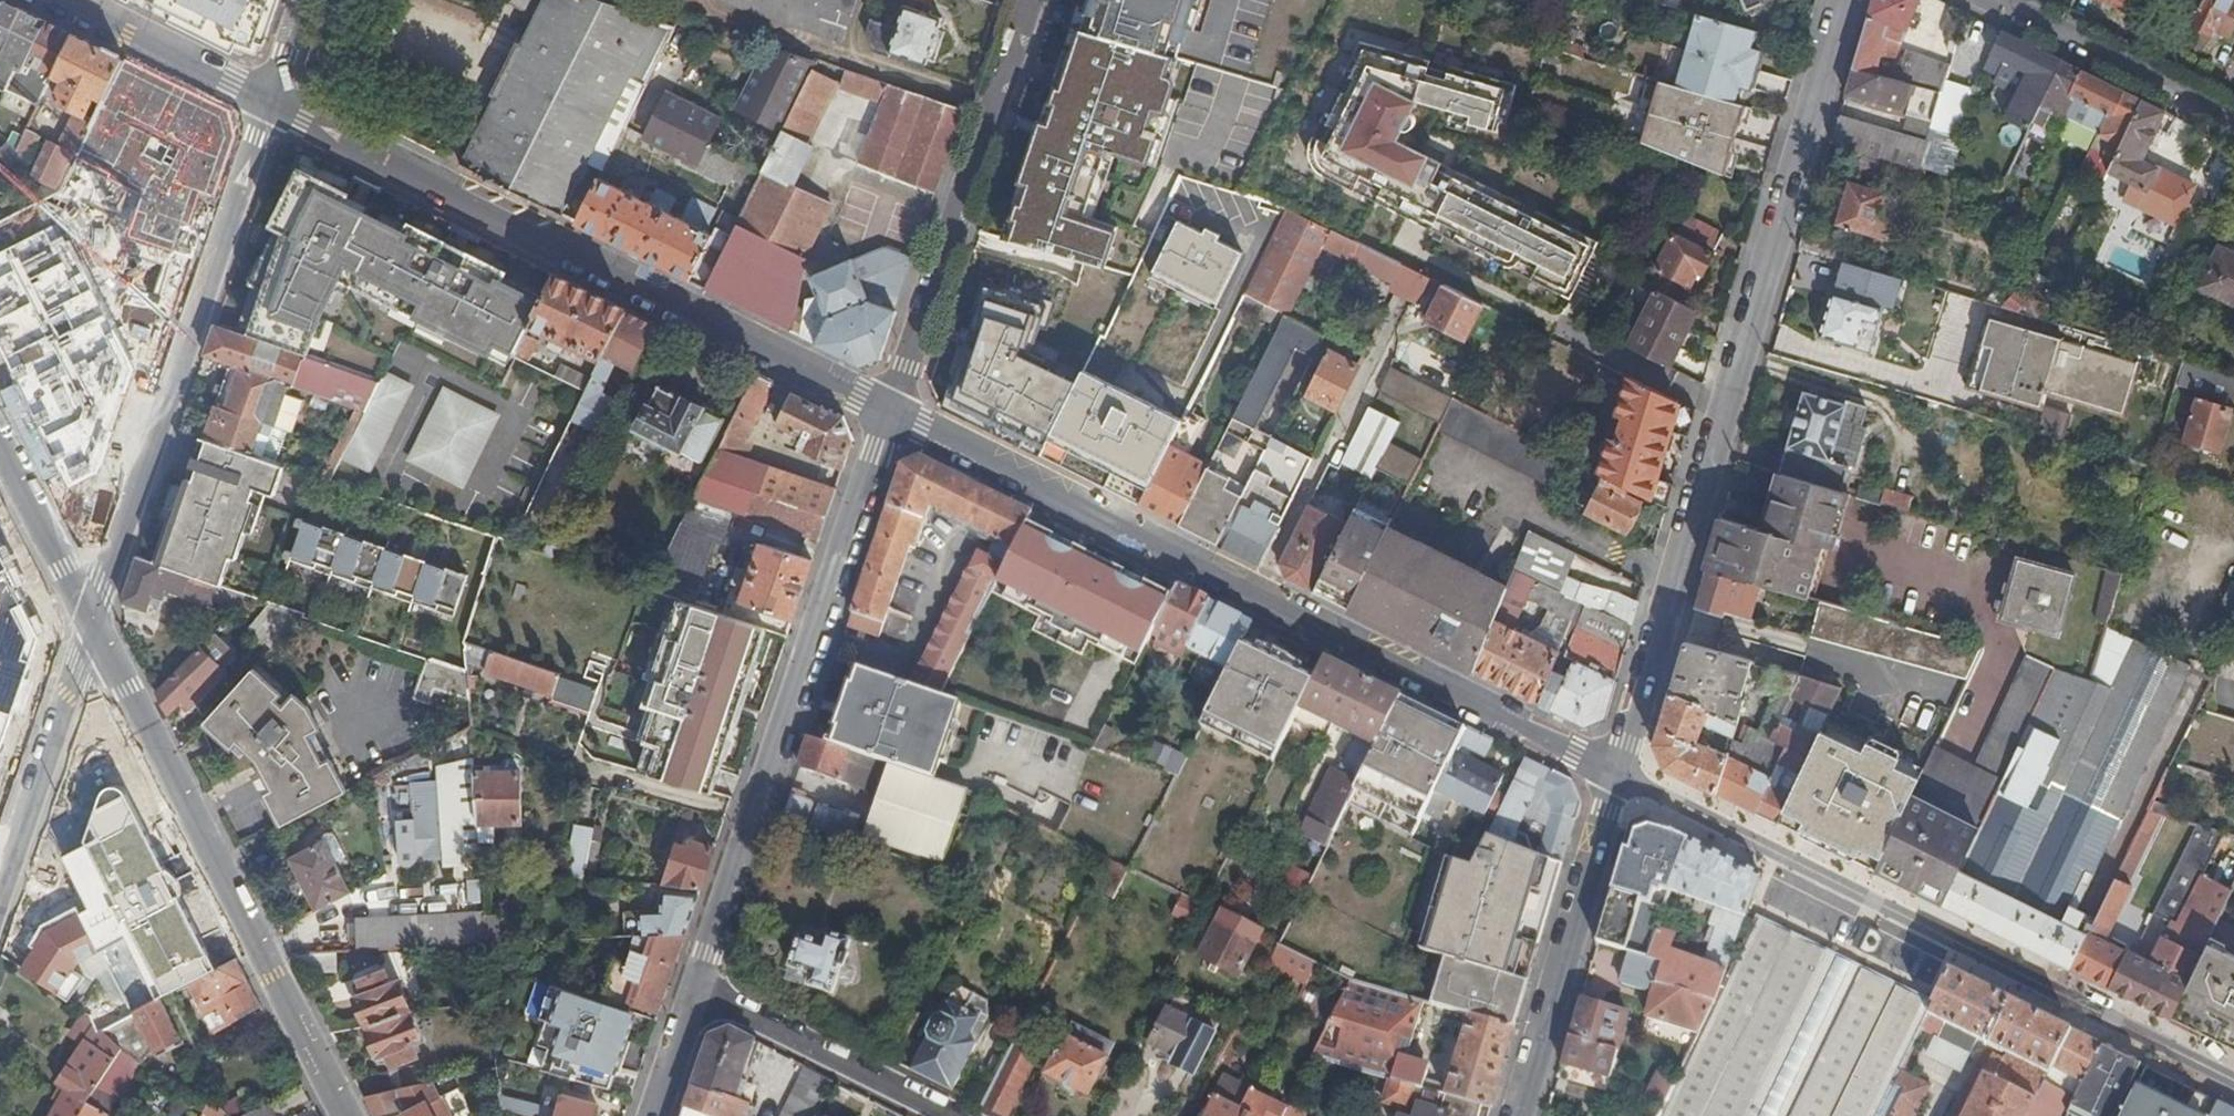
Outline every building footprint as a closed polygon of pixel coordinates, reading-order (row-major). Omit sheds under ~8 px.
[(4,0),(1,0),(0,2),(0,35),(11,40),(0,62),(0,86),(6,89),(16,68),(23,71),(26,64),(37,69),(30,85),(47,93),(74,36),(4,0)] [(566,218),(591,166),(661,24),(636,15),(633,15),(592,0),(552,0),(528,49),(522,47),(499,94),(503,97),(467,169),(566,218)] [(540,0),(517,0),(515,3),(535,11),(540,0)] [(638,0),(592,0),(633,15),(638,0)] [(845,42),(859,0),(725,0),(845,42)] [(1082,29),(1168,54),(1178,57),(1195,0),(1090,0),(1082,29)] [(1750,16),(1787,0),(1743,0),(1750,16)] [(1918,0),(1870,0),(1851,66),(1888,75),(1899,40),(1904,42),(1918,0)] [(2091,20),(2101,0),(2070,0),(2066,7),(2091,20)] [(2126,8),(2130,0),(2110,0),(2126,8)] [(2191,21),(2213,33),(2217,27),(2228,32),(2233,20),(2233,0),(2201,0),(2191,21)] [(1965,10),(1952,4),(1943,36),(1956,39),(1965,10)] [(930,65),(946,20),(907,8),(899,30),(873,21),(868,34),(877,53),(891,57),(893,53),(930,65)] [(1753,52),(1758,33),(1699,15),(1677,87),(1737,105),(1742,89),(1753,92),(1763,55),(1753,52)] [(607,172),(677,30),(661,24),(591,166),(607,172)] [(1013,219),(1007,239),(1073,258),(1101,266),(1111,234),(1063,217),(1086,147),(1101,152),(1103,148),(1143,161),(1152,134),(1142,131),(1149,108),(1160,112),(1170,80),(1160,77),(1168,54),(1082,29),(1077,27),(1057,87),(1053,85),(1048,102),(1052,103),(1045,124),(1041,123),(1037,121),(1017,178),(1026,181),(1019,202),(1015,201),(1009,217),(1013,219)] [(2062,59),(2002,31),(1984,70),(2018,86),(2009,105),(2034,117),(2062,59)] [(125,61),(74,36),(47,93),(45,96),(76,112),(60,145),(80,155),(95,121),(84,115),(94,97),(106,102),(125,61)] [(1560,51),(1588,60),(1591,49),(1558,38),(1553,48),(1560,51)] [(1575,301),(1603,245),(1538,211),(1535,217),(1520,209),(1523,203),(1461,171),(1458,177),(1442,169),(1446,164),(1402,143),(1407,131),(1409,132),(1410,132),(1411,132),(1412,132),(1413,132),(1414,132),(1414,131),(1415,131),(1416,131),(1416,130),(1417,130),(1417,129),(1418,129),(1418,128),(1418,127),(1419,127),(1419,126),(1419,125),(1419,124),(1420,124),(1420,123),(1420,122),(1420,121),(1419,121),(1419,120),(1419,119),(1418,118),(1418,117),(1417,117),(1413,115),(1419,102),(1454,110),(1452,117),(1501,130),(1503,121),(1509,123),(1520,84),(1452,66),(1450,72),(1430,67),(1432,60),(1358,40),(1343,73),(1353,78),(1346,93),(1336,88),(1321,121),(1331,126),(1324,141),(1314,136),(1313,137),(1313,138),(1313,139),(1312,139),(1312,140),(1312,141),(1312,142),(1311,142),(1311,143),(1311,144),(1311,145),(1311,146),(1311,147),(1310,148),(1310,149),(1310,150),(1310,151),(1310,152),(1310,153),(1311,154),(1311,155),(1311,156),(1311,157),(1311,158),(1311,159),(1312,159),(1312,160),(1312,161),(1312,162),(1313,162),(1313,163),(1313,164),(1314,165),(1314,166),(1315,166),(1315,167),(1315,168),(1316,168),(1316,169),(1317,169),(1323,176),(1354,191),(1359,181),(1381,192),(1376,202),(1436,232),(1441,222),(1463,233),(1458,243),(1575,301)] [(821,62),(775,47),(747,110),(787,129),(793,117),(815,73),(821,62)] [(1896,78),(1910,82),(1941,90),(1950,59),(1904,47),(1896,78)] [(2062,59),(2034,117),(2057,128),(2066,111),(2075,93),(2072,91),(2083,69),(2062,59)] [(1452,66),(1432,60),(1430,67),(1450,72),(1452,66)] [(1941,90),(1910,82),(1896,78),(1888,75),(1851,66),(1844,92),(1908,107),(1907,112),(1908,112),(1932,118),(1941,90)] [(2121,88),(2083,69),(2072,91),(2075,93),(2066,111),(2098,128),(2121,88)] [(882,83),(843,70),(838,83),(878,97),(882,83)] [(815,73),(793,117),(818,128),(839,85),(815,73)] [(1353,78),(1343,73),(1336,88),(1346,93),(1353,78)] [(1677,87),(1650,79),(1632,140),(1726,179),(1746,108),(1737,105),(1677,87)] [(938,196),(966,112),(894,87),(862,168),(938,196)] [(2142,98),(2121,88),(2098,128),(2091,142),(2115,154),(2142,98)] [(165,147),(233,162),(245,106),(177,92),(165,147)] [(739,171),(745,159),(712,142),(723,122),(669,94),(648,136),(660,142),(657,147),(673,156),(676,151),(686,155),(684,161),(732,185),(739,171)] [(84,115),(95,121),(106,102),(94,97),(84,115)] [(2165,110),(2142,98),(2115,154),(2108,168),(2144,186),(2156,165),(2142,157),(2165,110)] [(1045,124),(1052,103),(1048,102),(1041,123),(1045,124)] [(1932,118),(1908,112),(1902,132),(1926,139),(1931,122),(1932,118)] [(1837,114),(1831,138),(1858,146),(1874,151),(1919,163),(1926,139),(1902,132),(1837,114)] [(785,134),(810,145),(818,128),(793,117),(787,129),(785,134)] [(1331,126),(1321,121),(1314,136),(1324,141),(1331,126)] [(1931,122),(1926,139),(1919,163),(1940,169),(1952,127),(1931,122)] [(21,126),(11,145),(18,153),(29,130),(21,126)] [(29,130),(18,153),(23,158),(38,134),(29,130)] [(38,134),(23,158),(29,160),(23,173),(31,179),(50,140),(38,134)] [(883,361),(917,257),(889,247),(816,277),(832,319),(830,323),(799,309),(805,258),(830,206),(790,186),(810,145),(785,134),(741,222),(735,234),(708,289),(865,367),(883,361)] [(31,179),(61,193),(80,155),(60,145),(50,140),(31,179)] [(2227,141),(2205,187),(2218,194),(2233,162),(2233,144),(2227,141)] [(1874,151),(1858,146),(1853,162),(1870,167),(1874,151)] [(203,176),(223,181),(228,163),(208,158),(203,176)] [(756,166),(745,159),(739,171),(750,176),(756,166)] [(1461,171),(1446,164),(1442,169),(1458,177),(1461,171)] [(142,214),(65,194),(80,373),(164,395),(217,189),(153,173),(142,214)] [(1874,232),(1886,187),(1849,177),(1836,221),(1874,232)] [(580,225),(708,289),(735,234),(720,226),(715,234),(709,230),(720,209),(698,199),(688,220),(676,214),(682,202),(662,192),(658,198),(651,194),(648,200),(604,178),(580,225)] [(1026,181),(1022,180),(1015,201),(1019,202),(1026,181)] [(1381,192),(1359,181),(1354,191),(1376,202),(1381,192)] [(346,269),(419,306),(442,259),(412,245),(416,239),(321,192),(296,243),(301,246),(276,319),(323,335),(346,269)] [(1538,211),(1523,203),(1520,209),(1535,217),(1538,211)] [(1407,269),(1287,208),(1245,295),(1274,309),(1308,241),(1398,287),(1407,269)] [(720,226),(735,234),(741,222),(726,214),(720,226)] [(1678,234),(1717,254),(1726,236),(1688,215),(1678,234)] [(1013,219),(1009,217),(1002,238),(1007,239),(1013,219)] [(1154,271),(1181,285),(1209,227),(1207,226),(1203,233),(1179,220),(1154,271)] [(1181,285),(1216,302),(1242,252),(1216,239),(1220,233),(1209,227),(1181,285)] [(1674,239),(1648,288),(1659,294),(1683,306),(1699,276),(1704,278),(1713,260),(1674,239)] [(2219,243),(2200,281),(2233,298),(2233,251),(2219,243)] [(442,259),(419,306),(424,308),(418,323),(494,362),(499,351),(517,360),(527,338),(532,328),(545,303),(503,282),(500,288),(442,259)] [(1040,455),(1087,479),(1129,392),(1117,387),(1130,361),(1141,367),(1181,285),(1154,271),(1140,263),(1133,276),(1124,296),(1106,332),(1105,335),(1099,332),(1075,383),(1040,455)] [(2030,268),(2025,277),(2033,281),(2038,272),(2030,268)] [(1875,282),(1839,272),(1835,287),(1833,286),(1820,333),(1874,350),(1887,303),(1880,301),(1883,289),(1874,287),(1875,282)] [(628,313),(559,278),(545,303),(532,328),(555,340),(549,352),(564,359),(569,347),(603,364),(628,313)] [(2020,309),(2029,298),(2022,283),(2020,280),(2001,304),(2020,309)] [(945,408),(1040,455),(1075,383),(1044,367),(1047,362),(1033,354),(1051,299),(1006,284),(1002,295),(985,289),(945,408)] [(1181,285),(1141,367),(1182,387),(1223,305),(1216,302),(1181,285)] [(1484,307),(1442,287),(1426,320),(1466,341),(1484,307)] [(1683,306),(1659,294),(1630,349),(1669,369),(1698,314),(1683,306)] [(1284,314),(1274,309),(1245,295),(1240,305),(1234,317),(1248,324),(1254,312),(1280,325),(1284,314)] [(656,326),(628,313),(603,364),(593,385),(588,395),(576,419),(604,431),(611,417),(618,403),(603,395),(619,362),(635,370),(656,326)] [(1985,339),(1992,315),(1985,313),(1978,337),(1985,339)] [(0,332),(0,358),(11,381),(59,358),(37,314),(0,332)] [(1182,527),(1222,547),(1275,438),(1277,434),(1260,426),(1298,350),(1314,357),(1325,335),(1284,314),(1280,325),(1211,467),(1182,527)] [(2121,412),(2141,345),(2061,322),(2057,334),(2033,327),(1992,315),(1985,339),(1984,342),(1993,345),(1981,385),(2039,402),(2043,388),(2121,412)] [(2057,334),(2061,322),(2037,315),(2033,327),(2057,334)] [(219,327),(208,358),(224,363),(290,386),(355,407),(367,411),(380,382),(219,327)] [(517,360),(531,366),(541,346),(527,338),(517,360)] [(1972,382),(1981,385),(1993,345),(1984,342),(1972,382)] [(1306,398),(1338,414),(1359,369),(1328,353),(1306,398)] [(1452,382),(1458,369),(1434,357),(1421,383),(1434,390),(1455,401),(1456,401),(1461,388),(1452,382)] [(2233,400),(2233,374),(2184,358),(2177,382),(2201,389),(2187,441),(2220,451),(2233,400)] [(540,371),(578,390),(583,380),(545,362),(540,371)] [(210,440),(251,455),(258,432),(273,437),(275,430),(290,386),(224,363),(198,436),(203,438),(210,440)] [(1421,416),(1434,390),(1421,383),(1395,370),(1382,396),(1421,416)] [(380,382),(367,411),(344,457),(369,469),(410,389),(384,376),(380,382)] [(775,386),(755,376),(734,420),(754,429),(775,386)] [(578,390),(588,395),(593,385),(583,380),(578,390)] [(1690,439),(1698,415),(1630,381),(1608,446),(1613,448),(1603,475),(1610,479),(1648,498),(1670,509),(1677,485),(1661,479),(1674,434),(1690,439)] [(103,433),(142,439),(149,393),(110,387),(103,433)] [(638,430),(704,464),(720,428),(723,422),(720,421),(706,413),(707,410),(660,388),(638,430)] [(1858,466),(1871,423),(1864,421),(1870,402),(1850,396),(1849,401),(1804,388),(1787,444),(1832,458),(1850,464),(1858,466)] [(1442,426),(1455,401),(1434,390),(1421,416),(1442,426)] [(1087,479),(1141,506),(1184,419),(1129,392),(1087,479)] [(412,460),(455,481),(489,415),(446,393),(412,460)] [(805,455),(845,475),(854,448),(843,418),(794,395),(778,427),(804,441),(801,448),(807,451),(805,455)] [(1439,432),(1552,490),(1569,458),(1496,421),(1456,401),(1455,401),(1442,426),(1439,432)] [(726,411),(711,403),(706,413),(720,421),(726,411)] [(319,479),(331,483),(344,457),(367,411),(355,407),(319,479)] [(1388,444),(1398,424),(1367,409),(1355,435),(1385,451),(1388,444)] [(489,415),(455,481),(464,486),(498,419),(489,415)] [(1188,456),(1204,424),(1186,415),(1184,419),(1141,506),(1159,515),(1182,527),(1211,467),(1188,456)] [(592,456),(604,431),(576,419),(564,443),(592,456)] [(738,463),(754,429),(734,420),(728,432),(717,455),(738,463)] [(728,432),(720,428),(704,464),(710,467),(717,455),(728,432)] [(293,436),(275,430),(273,437),(265,461),(267,461),(283,466),(293,436)] [(251,455),(265,461),(273,437),(258,432),(251,455)] [(133,438),(102,437),(101,453),(132,454),(133,438)] [(196,482),(210,440),(203,438),(190,480),(196,482)] [(1222,547),(1263,568),(1316,458),(1275,438),(1222,547)] [(254,502),(267,461),(265,461),(251,455),(210,440),(196,482),(190,480),(189,480),(185,491),(254,515),(258,504),(254,502)] [(1385,451),(1375,471),(1402,485),(1414,458),(1388,444),(1385,451)] [(1779,470),(1781,471),(1842,489),(1850,464),(1832,458),(1787,444),(1779,470)] [(124,478),(56,454),(42,493),(74,505),(63,535),(99,548),(124,478)] [(820,546),(837,496),(738,463),(717,455),(710,467),(693,503),(820,546)] [(1410,489),(1424,462),(1414,458),(1402,485),(1410,489)] [(995,597),(1034,514),(928,460),(902,469),(848,628),(904,647),(924,584),(904,575),(912,551),(919,552),(931,512),(936,510),(1001,544),(992,564),(980,561),(914,689),(944,699),(995,597)] [(277,497),(286,467),(283,466),(267,461),(254,502),(258,504),(254,515),(260,517),(268,495),(277,497)] [(1722,515),(1707,565),(1735,574),(1744,577),(1801,594),(1814,598),(1846,490),(1842,489),(1781,471),(1764,528),(1722,515)] [(1629,536),(1648,498),(1610,479),(1590,517),(1629,536)] [(1858,494),(1911,511),(1915,497),(1887,488),(1886,491),(1861,484),(1858,494)] [(248,534),(254,515),(185,491),(159,568),(190,578),(214,586),(223,589),(233,560),(239,561),(248,534)] [(325,499),(315,495),(312,503),(323,507),(325,499)] [(1284,578),(1316,594),(1355,513),(1348,510),(1342,522),(1309,505),(1280,563),(1284,578)] [(1316,594),(1350,611),(1389,533),(1394,524),(1359,506),(1355,513),(1316,594)] [(366,513),(355,509),(354,518),(364,520),(366,513)] [(1100,548),(1034,514),(995,597),(1044,621),(1038,633),(1084,657),(1091,643),(1143,670),(1158,637),(1182,588),(1118,557),(1115,564),(1097,556),(1100,548)] [(255,535),(260,517),(254,515),(248,534),(255,535)] [(285,561),(452,617),(465,576),(299,519),(297,526),(304,528),(294,555),(288,552),(285,561)] [(407,527),(396,523),(394,531),(404,534),(407,527)] [(678,531),(649,593),(678,603),(707,541),(678,531)] [(1350,611),(1477,676),(1498,625),(1509,594),(1389,533),(1350,611)] [(1531,535),(1521,562),(1533,568),(1544,541),(1531,535)] [(448,541),(437,537),(434,545),(445,548),(448,541)] [(1559,575),(1567,553),(1544,541),(1533,568),(1521,562),(1516,574),(1539,586),(1551,592),(1563,599),(1570,584),(1571,581),(1559,575)] [(1880,875),(1948,909),(2058,671),(2092,682),(2107,630),(2123,575),(2030,547),(2025,561),(2023,561),(2006,618),(2014,622),(2033,657),(1978,772),(1938,752),(1928,774),(1880,875)] [(1118,557),(1100,548),(1097,556),(1115,564),(1118,557)] [(795,620),(813,565),(765,549),(758,572),(750,570),(748,576),(740,574),(736,586),(751,592),(747,604),(795,620)] [(138,560),(125,604),(148,613),(152,598),(164,602),(167,589),(186,596),(190,578),(159,568),(138,560)] [(1707,565),(1696,605),(1725,612),(1735,574),(1707,565)] [(1530,641),(1529,640),(1518,635),(1531,604),(1539,586),(1516,574),(1509,594),(1498,625),(1477,676),(1541,707),(1561,656),(1530,641)] [(1744,577),(1735,574),(1725,612),(1733,615),(1744,577)] [(465,576),(452,617),(456,618),(470,577),(465,576)] [(214,586),(190,578),(186,596),(209,603),(214,586)] [(1607,724),(1642,607),(1570,584),(1563,599),(1580,607),(1587,610),(1567,659),(1560,676),(1569,680),(1554,714),(1589,731),(1607,724)] [(223,589),(214,586),(209,603),(234,611),(239,596),(223,589)] [(1580,607),(1563,599),(1551,592),(1539,586),(1531,604),(1550,614),(1543,630),(1530,641),(1561,656),(1580,607)] [(2233,632),(2233,587),(2217,624),(2233,632)] [(1213,604),(1182,588),(1158,637),(1165,640),(1168,642),(1165,649),(1186,659),(1189,654),(1213,604)] [(44,636),(57,638),(65,602),(19,592),(9,642),(42,649),(44,636)] [(1822,600),(1814,598),(1801,594),(1791,629),(1811,635),(1822,600)] [(1859,649),(1874,616),(1822,600),(1811,635),(1859,649)] [(765,634),(681,604),(647,709),(658,712),(638,775),(712,797),(765,634)] [(1255,625),(1213,604),(1189,654),(1210,663),(1231,673),(1255,625)] [(253,631),(272,652),(305,617),(274,607),(253,631)] [(1561,656),(1567,659),(1587,610),(1580,607),(1561,656)] [(1859,649),(1970,683),(1985,650),(1874,616),(1859,649)] [(1278,636),(1255,625),(1231,673),(1223,688),(1206,721),(1280,758),(1296,726),(1316,686),(1266,660),(1278,636)] [(1948,909),(2075,972),(2099,922),(2081,913),(2191,669),(2107,630),(2092,682),(2058,671),(1948,909)] [(1328,662),(1278,636),(1266,660),(1316,686),(1328,662)] [(1669,769),(1720,795),(1732,756),(1699,739),(1708,720),(1737,734),(1747,696),(1742,695),(1752,660),(1686,640),(1655,742),(1669,769)] [(483,653),(464,646),(464,653),(465,661),(489,667),(487,675),(554,697),(561,679),(483,653)] [(157,693),(169,716),(183,702),(192,711),(227,675),(200,648),(157,693)] [(1157,657),(1181,669),(1186,659),(1165,649),(1162,648),(1157,657)] [(1541,707),(1554,714),(1569,680),(1560,676),(1567,659),(1561,656),(1541,707)] [(467,691),(466,672),(430,661),(424,677),(467,691)] [(1402,698),(1328,662),(1316,686),(1296,726),(1314,735),(1318,724),(1355,742),(1338,777),(1332,774),(1300,839),(1325,853),(1349,806),(1402,698)] [(1223,688),(1231,673),(1210,663),(1203,678),(1223,688)] [(1793,700),(1803,677),(1775,667),(1767,686),(1779,692),(1793,700)] [(833,749),(935,783),(962,705),(944,699),(914,689),(861,670),(854,688),(852,687),(836,731),(839,732),(833,749)] [(326,805),(346,794),(329,762),(322,766),(308,738),(319,732),(308,715),(291,698),(285,704),(253,673),(203,727),(236,760),(245,751),(256,760),(273,790),(265,795),(281,828),(326,805)] [(467,702),(467,691),(424,677),(416,701),(431,707),(436,692),(467,702)] [(1829,718),(1842,688),(1803,677),(1793,700),(1829,718)] [(561,693),(593,705),(596,691),(565,681),(561,693)] [(1782,724),(1793,700),(1779,692),(1762,731),(1775,739),(1782,724)] [(1467,731),(1402,698),(1349,806),(1415,838),(1420,829),(1435,798),(1467,731)] [(81,714),(105,758),(131,744),(106,700),(81,714)] [(1782,724),(1817,742),(1827,722),(1829,718),(1793,700),(1782,724)] [(31,745),(13,738),(19,723),(0,716),(0,749),(26,758),(31,745)] [(1280,758),(1206,721),(1201,732),(1274,770),(1280,758)] [(1781,825),(1880,875),(1928,774),(1827,722),(1817,742),(1781,825)] [(1720,795),(1781,825),(1817,742),(1782,724),(1775,739),(1787,746),(1771,786),(1763,782),(1767,775),(1732,756),(1720,795)] [(1497,746),(1467,731),(1435,798),(1485,822),(1503,784),(1468,768),(1472,760),(1487,768),(1497,746)] [(794,791),(784,821),(805,827),(807,820),(947,868),(981,799),(935,783),(833,749),(810,741),(800,771),(870,795),(863,819),(805,800),(806,795),(794,791)] [(1160,767),(1182,775),(1190,754),(1168,746),(1160,767)] [(1529,763),(1483,857),(1474,875),(1470,873),(1456,866),(1439,922),(1457,927),(1432,1008),(1467,1019),(1515,1034),(1529,987),(1563,872),(1538,863),(1535,862),(1526,841),(1518,837),(1525,822),(1537,797),(1535,795),(1546,772),(1529,763)] [(474,779),(473,768),(437,772),(438,787),(444,863),(445,870),(481,869),(478,830),(474,779)] [(1570,784),(1546,772),(1535,795),(1537,797),(1525,822),(1548,833),(1538,863),(1563,872),(1582,813),(1570,784)] [(521,778),(474,779),(478,830),(523,829),(521,778)] [(88,843),(64,855),(90,906),(80,911),(94,940),(102,955),(128,941),(160,1004),(192,988),(223,972),(128,788),(118,785),(110,785),(103,792),(88,843)] [(417,866),(444,863),(438,787),(412,790),(417,866)] [(1257,802),(1243,831),(1255,838),(1270,809),(1257,802)] [(784,821),(776,844),(836,864),(842,841),(805,827),(784,821)] [(1672,899),(1689,843),(1651,824),(1628,835),(1596,947),(1649,963),(1658,937),(1672,899)] [(2223,835),(2197,827),(2155,915),(2172,922),(2151,964),(2135,956),(2117,994),(2173,1022),(2210,944),(2233,895),(2233,894),(2201,877),(2223,835)] [(568,882),(586,883),(597,832),(579,829),(568,882)] [(1445,842),(1420,829),(1415,838),(1412,845),(1438,857),(1445,842)] [(2075,972),(2117,994),(2135,956),(2110,944),(2136,890),(2128,885),(2134,874),(2138,877),(2156,841),(2142,834),(2099,922),(2075,972)] [(294,859),(319,909),(352,892),(327,843),(294,859)] [(1759,877),(1689,843),(1672,899),(1695,907),(1693,913),(1703,916),(1704,910),(1717,914),(1712,930),(1718,933),(1705,972),(1667,960),(1672,942),(1658,937),(1649,963),(1663,969),(1657,989),(1714,1007),(1748,909),(1759,877)] [(702,890),(716,851),(693,845),(691,851),(681,849),(667,888),(702,890)] [(1425,862),(1404,852),(1401,858),(1421,869),(1425,862)] [(1130,873),(1129,872),(1107,862),(1091,893),(1114,904),(1130,873)] [(319,909),(323,917),(356,900),(352,892),(319,909)] [(685,941),(699,898),(665,896),(658,918),(641,918),(643,942),(685,941)] [(1173,919),(1194,930),(1204,910),(1183,900),(1173,919)] [(60,957),(94,940),(80,911),(76,904),(42,921),(60,957)] [(488,949),(485,916),(362,923),(363,954),(465,950),(488,949)] [(643,942),(641,918),(623,919),(624,943),(640,942),(643,942)] [(1694,1045),(1658,1115),(1883,1115),(1904,1075),(1930,1021),(1937,1006),(1758,918),(1714,1007),(1694,1045)] [(851,935),(827,927),(823,939),(802,932),(793,961),(813,968),(810,977),(833,985),(843,959),(847,960),(851,949),(847,948),(851,935)] [(1254,953),(1214,933),(1199,963),(1238,983),(1254,953)] [(660,1013),(685,941),(643,942),(640,942),(636,956),(650,962),(635,1004),(660,1013)] [(2233,1052),(2233,956),(2210,944),(2173,1022),(2233,1052)] [(1277,948),(1268,967),(1306,985),(1315,967),(1277,948)] [(292,957),(299,974),(343,973),(342,955),(292,957)] [(260,1002),(238,959),(223,972),(192,988),(212,1027),(260,1002)] [(1343,971),(1340,978),(1350,984),(1354,984),(1357,976),(1343,971)] [(369,1027),(412,1014),(400,984),(392,987),(386,974),(361,983),(367,997),(358,1001),(369,1027)] [(1954,975),(1937,1006),(1930,1021),(2009,1060),(2005,1067),(1986,1057),(1976,1077),(1983,1080),(1965,1115),(2031,1115),(2072,1033),(1954,975)] [(1354,984),(1350,984),(1313,1059),(1389,1082),(1423,1092),(1425,1081),(1426,1078),(1421,1068),(1405,1063),(1421,1005),(1354,984)] [(636,1015),(552,987),(541,1020),(548,1022),(541,1046),(552,1049),(544,1072),(611,1090),(636,1015)] [(1714,1007),(1657,989),(1645,1029),(1694,1045),(1714,1007)] [(912,1073),(954,1094),(975,1048),(968,1044),(979,1023),(965,1016),(974,997),(963,991),(954,995),(939,1025),(936,1024),(925,1047),(921,1045),(911,1065),(914,1067),(912,1073)] [(965,1016),(979,1023),(985,1026),(991,1013),(988,1004),(974,997),(965,1016)] [(1194,1078),(1221,1024),(1178,1003),(1153,1049),(1177,1061),(1174,1069),(1194,1078)] [(145,1009),(135,1015),(154,1052),(181,1038),(160,1004),(145,1009)] [(1580,1004),(1561,1068),(1609,1083),(1629,1019),(1580,1004)] [(423,1042),(412,1014),(369,1027),(381,1059),(390,1055),(395,1067),(420,1058),(415,1045),(423,1042)] [(1491,1112),(1515,1034),(1467,1019),(1448,1088),(1445,1099),(1482,1110),(1491,1112)] [(129,1039),(116,1025),(104,1031),(122,1048),(129,1039)] [(1096,1042),(1070,1029),(1046,1078),(1089,1100),(1108,1064),(1090,1055),(1096,1042)] [(89,1102),(122,1048),(104,1031),(99,1034),(97,1030),(88,1045),(101,1053),(84,1080),(77,1076),(53,1115),(80,1115),(89,1102)] [(684,1114),(691,1115),(747,1115),(749,1110),(737,1106),(751,1061),(757,1062),(764,1058),(767,1050),(731,1032),(710,1038),(684,1114)] [(2072,1033),(2031,1115),(2071,1115),(2074,1110),(2104,1049),(2072,1033)] [(998,1115),(1011,1115),(1037,1062),(1013,1049),(1004,1065),(997,1078),(983,1108),(998,1115)] [(2104,1049),(2074,1110),(2086,1115),(2109,1115),(2115,1106),(2122,1109),(2142,1068),(2104,1049)] [(997,1078),(1004,1065),(1001,1062),(996,1062),(989,1075),(991,1079),(997,1078)] [(808,1071),(786,1115),(820,1115),(836,1084),(808,1071)] [(2146,1071),(2125,1115),(2216,1115),(2220,1107),(2199,1097),(2146,1071)] [(1931,1089),(1904,1075),(1883,1115),(1918,1115),(1931,1089)] [(1955,1115),(1965,1115),(1983,1080),(1976,1077),(1974,1076),(1955,1115)] [(1448,1088),(1425,1081),(1423,1092),(1445,1099),(1448,1088)] [(1251,1094),(1226,1082),(1209,1115),(1240,1115),(1251,1094)] [(1445,1099),(1423,1092),(1389,1082),(1383,1106),(1401,1112),(1400,1115),(1480,1115),(1482,1110),(1445,1099)] [(373,1115),(379,1115),(403,1109),(407,1115),(436,1115),(430,1104),(443,1098),(436,1084),(365,1099),(373,1115)] [(1286,1110),(1251,1094),(1240,1115),(1284,1115),(1286,1110)] [(443,1098),(430,1104),(436,1115),(452,1115),(443,1098)] [(212,1099),(203,1115),(227,1115),(229,1114),(212,1099)] [(598,1109),(563,1100),(559,1115),(596,1115),(598,1109)] [(89,1102),(80,1115),(111,1115),(89,1102)] [(241,1115),(271,1115),(266,1103),(241,1115)] [(2220,1107),(2216,1115),(2233,1115),(2233,1114),(2220,1107)]
